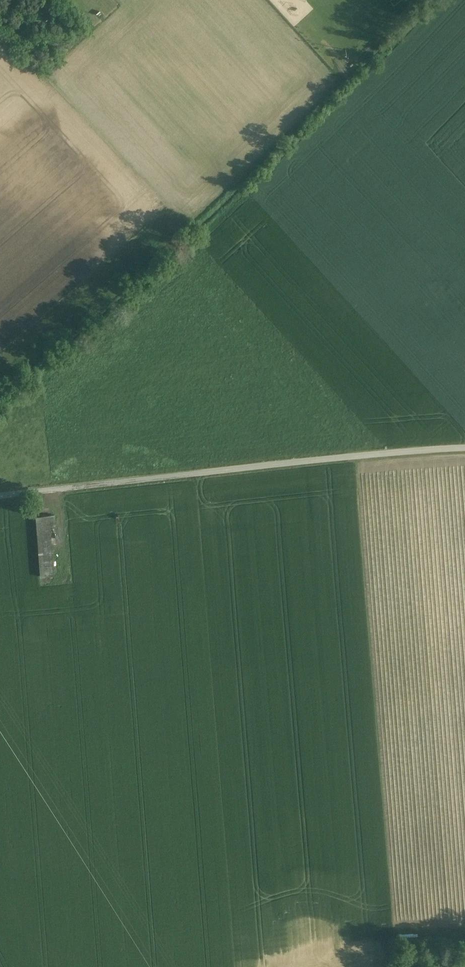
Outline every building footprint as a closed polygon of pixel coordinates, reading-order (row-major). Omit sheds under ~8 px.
[(55,514),(37,516),(41,576),(54,575),(50,525),(55,525),(55,514)]
